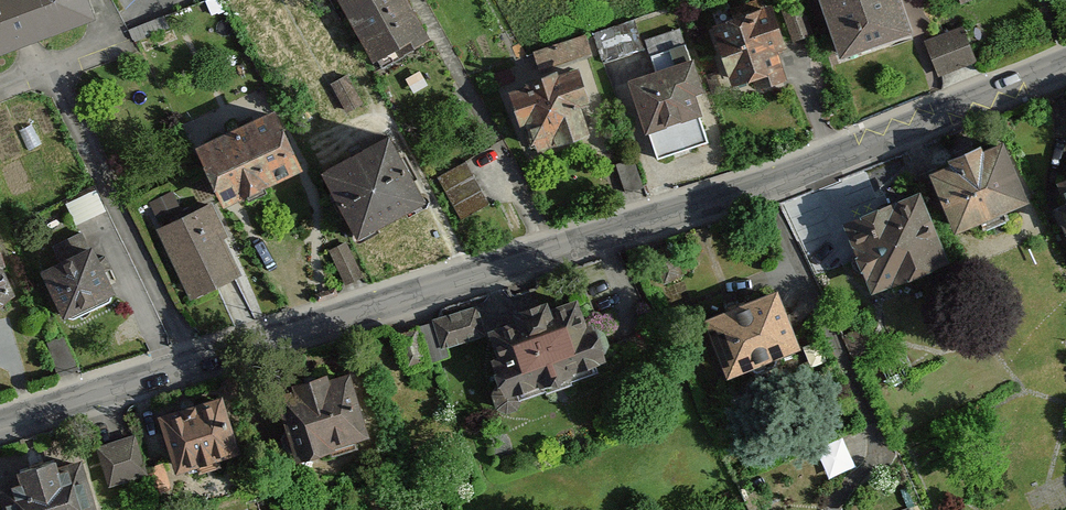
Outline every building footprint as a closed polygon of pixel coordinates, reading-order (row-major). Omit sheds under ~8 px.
[(88,14),(83,0),(0,0),(0,49),(88,14)] [(377,66),(426,42),(405,0),(344,0),(377,66)] [(783,6),(794,41),(813,34),(801,0),(783,6)] [(842,52),(909,30),(899,0),(825,0),(842,52)] [(714,20),(733,83),(752,77),(755,84),(788,74),(779,47),(787,45),(774,2),(714,20)] [(631,18),(598,29),(609,58),(641,47),(631,18)] [(928,45),(941,76),(977,61),(963,30),(928,45)] [(539,61),(592,55),(589,35),(536,41),(539,61)] [(632,82),(658,158),(709,141),(695,99),(706,95),(695,61),(632,82)] [(514,92),(538,152),(593,131),(583,106),(592,102),(579,68),(514,92)] [(199,142),(224,196),(295,164),(271,110),(199,142)] [(325,169),(358,232),(423,198),(390,135),(325,169)] [(931,165),(956,225),(1025,196),(1000,136),(931,165)] [(472,156),(442,171),(465,216),(495,201),(472,156)] [(79,216),(109,206),(102,186),(72,196),(79,216)] [(853,230),(881,297),(952,267),(924,200),(853,230)] [(158,225),(190,293),(238,270),(207,202),(158,225)] [(45,268),(66,318),(116,296),(95,247),(45,268)] [(17,294),(0,253),(0,301),(17,294)] [(708,314),(732,372),(797,345),(772,287),(708,314)] [(508,409),(519,408),(523,397),(599,371),(596,357),(605,353),(603,337),(598,324),(582,317),(574,297),(489,325),(492,361),(499,379),(491,391),(497,406),(508,409)] [(281,390),(299,455),(367,437),(348,371),(281,390)] [(163,409),(181,468),(234,452),(216,393),(163,409)] [(102,441),(113,480),(154,470),(144,430),(102,441)] [(830,470),(857,464),(850,437),(824,444),(830,470)] [(78,455),(0,479),(0,485),(8,509),(95,509),(78,455)]
